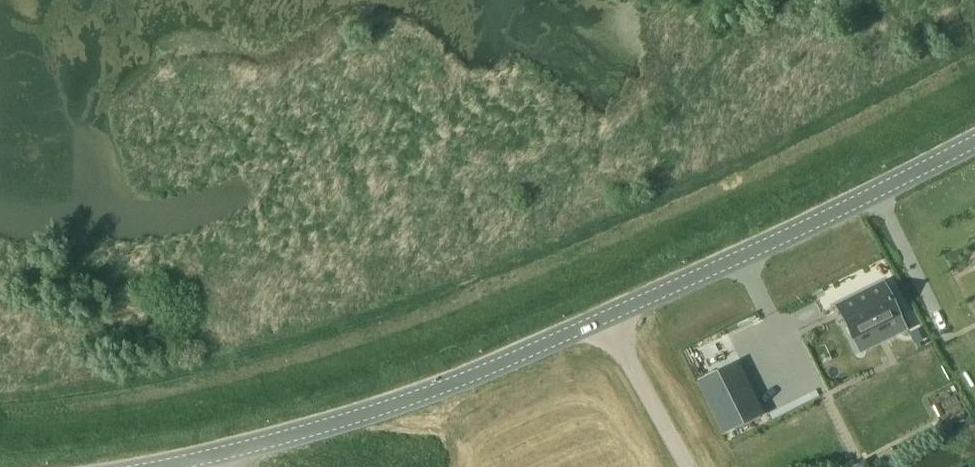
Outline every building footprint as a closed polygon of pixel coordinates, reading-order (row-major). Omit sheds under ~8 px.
[(884,283),(836,306),(850,334),(897,311),(884,283)] [(733,363),(696,381),(724,433),(760,415),(733,363)]
